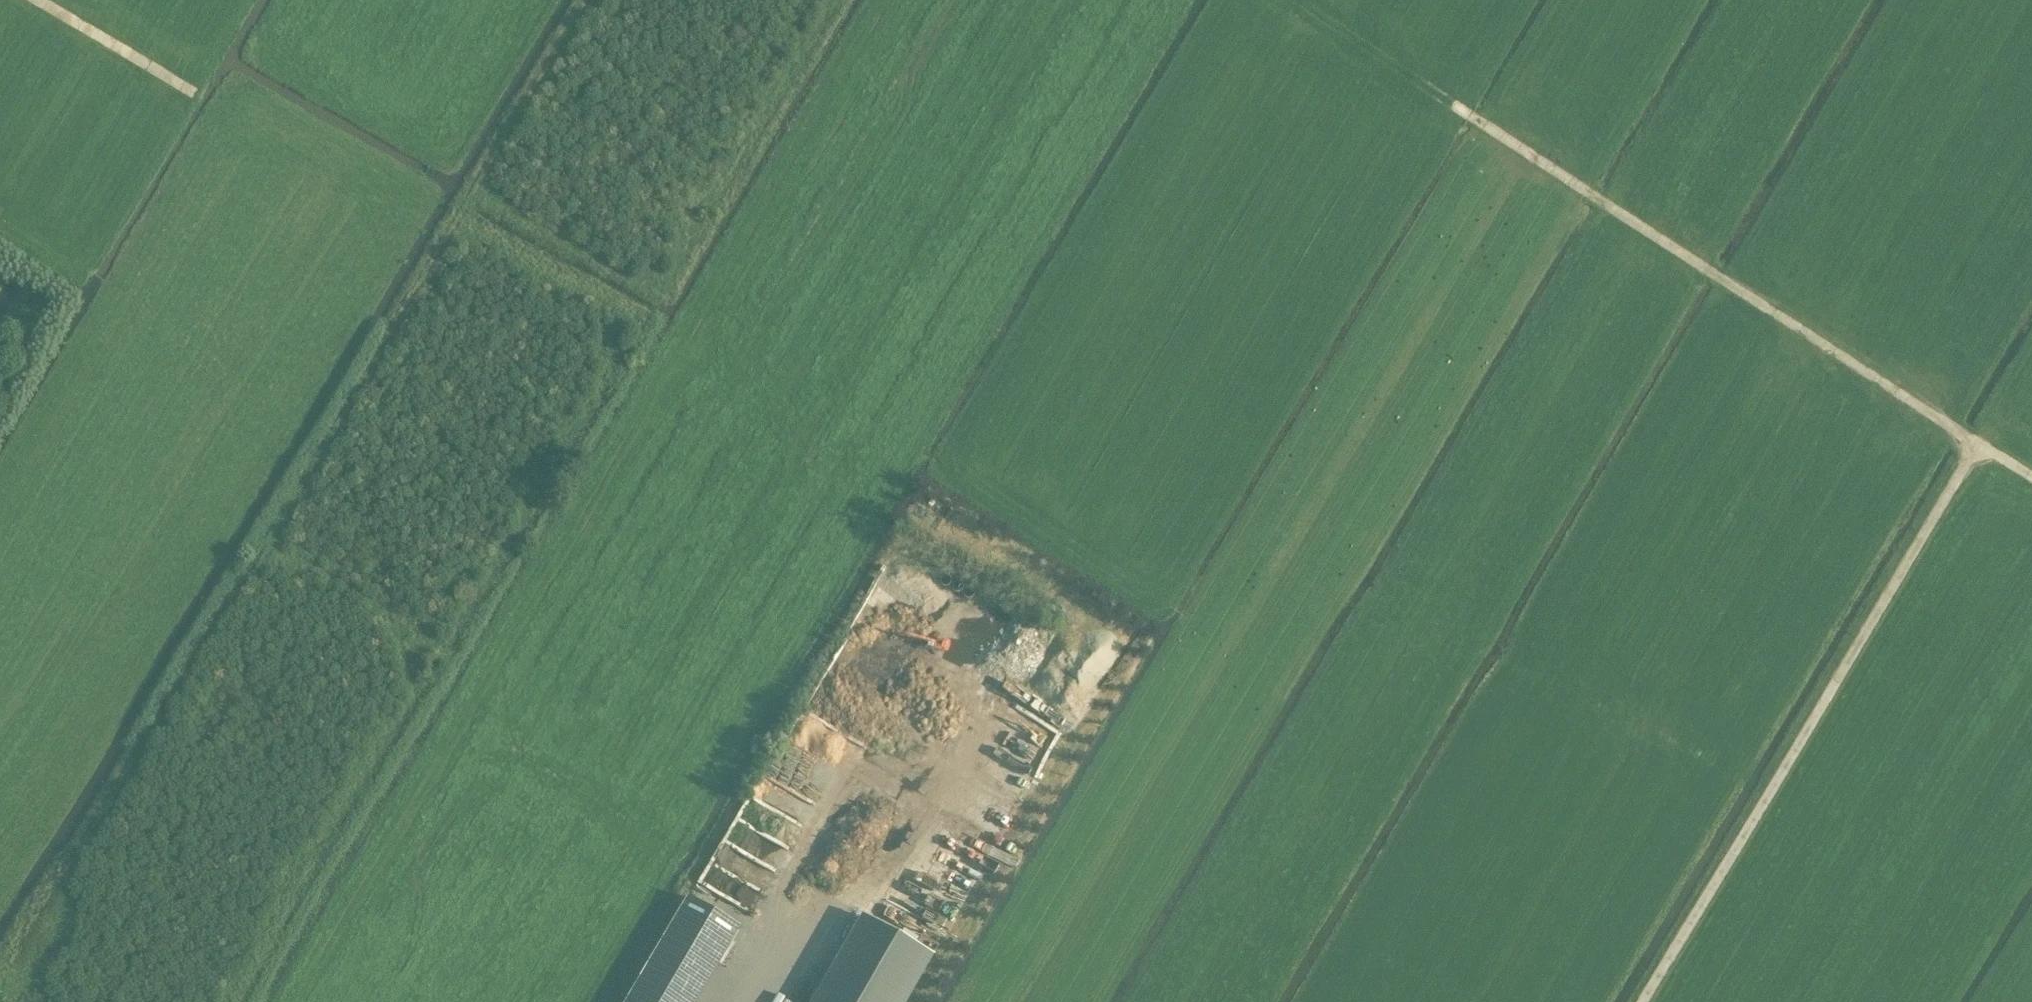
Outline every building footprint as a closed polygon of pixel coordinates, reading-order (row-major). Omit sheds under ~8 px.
[(627,1001),(697,1001),(730,945),(741,928),(689,897),(678,915),(627,1001)] [(863,913),(812,1001),(907,1001),(935,955),(863,913)]
